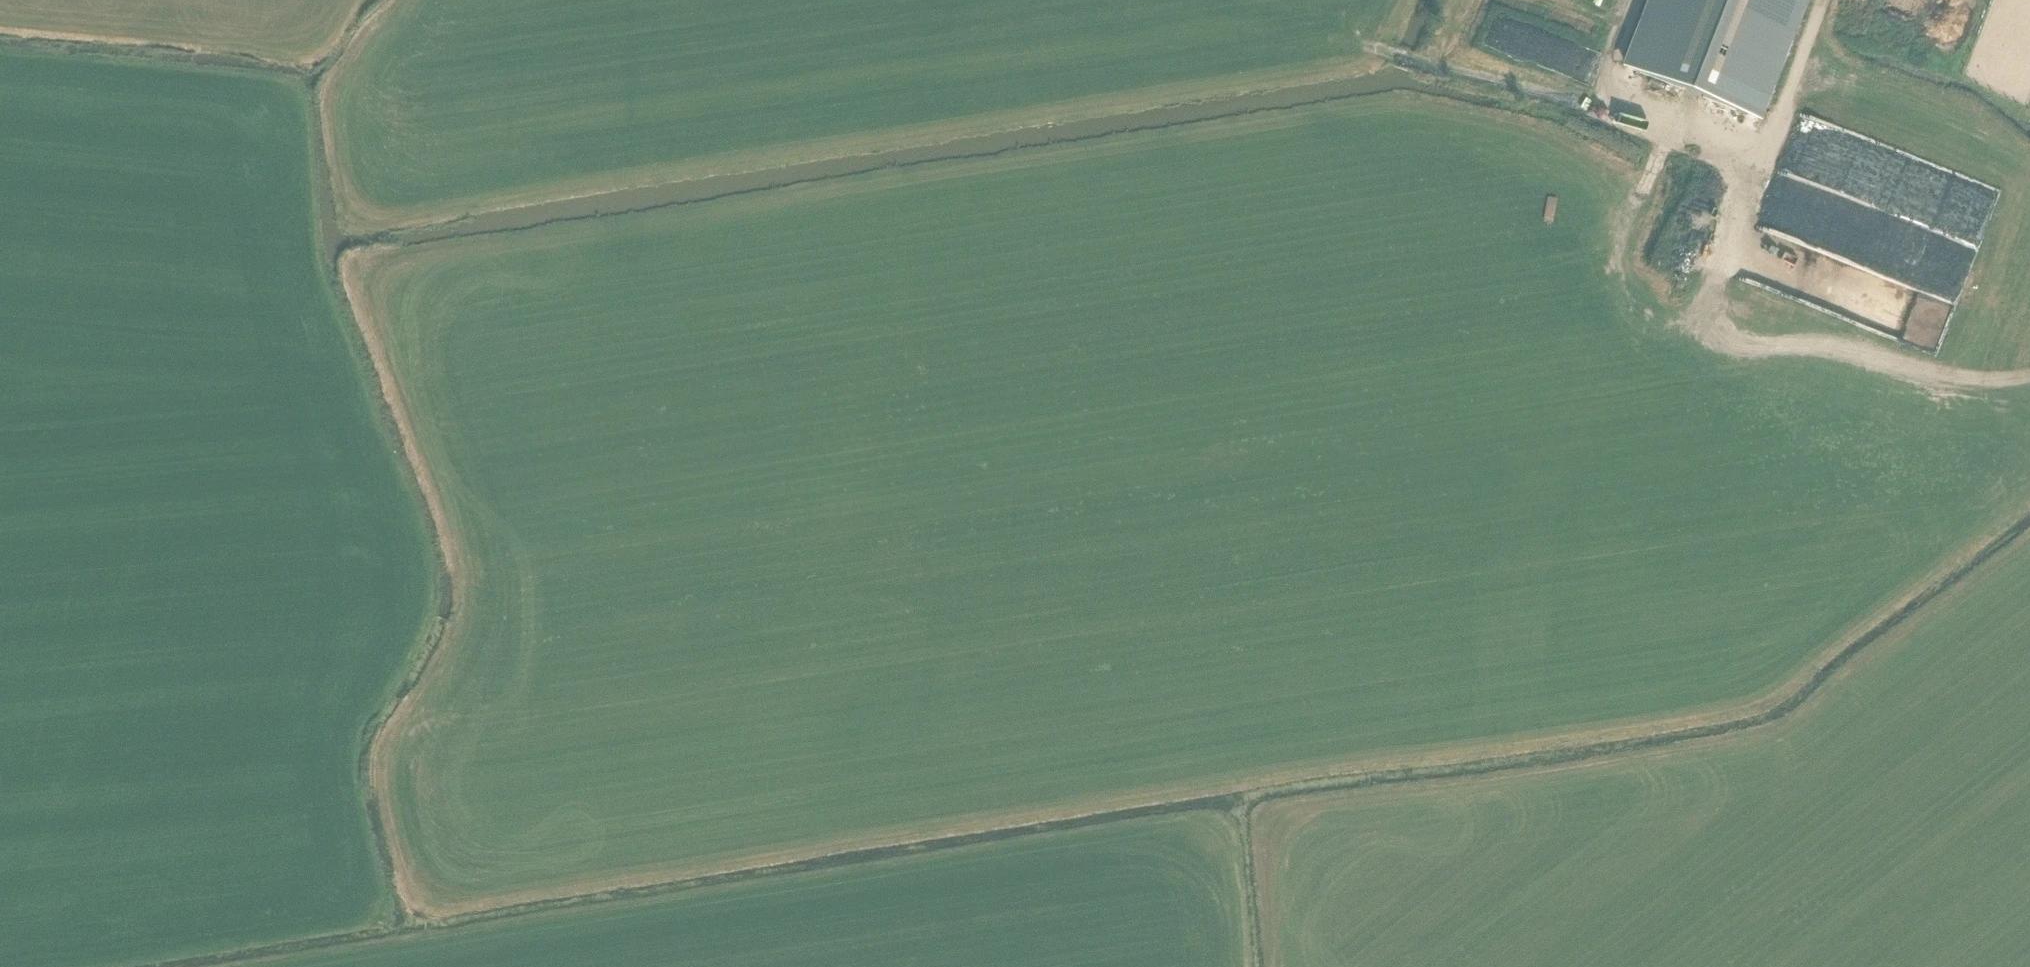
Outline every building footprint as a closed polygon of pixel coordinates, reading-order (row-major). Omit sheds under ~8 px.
[(1757,120),(1803,0),(1654,0),(1628,69),(1757,120)]
